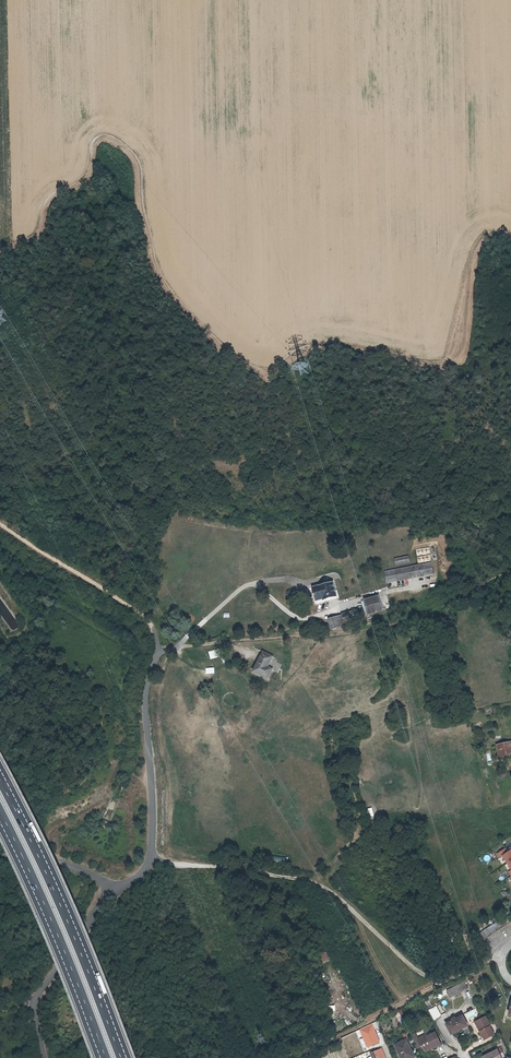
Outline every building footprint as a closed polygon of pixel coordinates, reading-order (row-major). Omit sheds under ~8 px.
[(429,546),(416,549),(417,556),(430,554),(429,546)] [(430,554),(417,557),(419,564),(432,561),(430,554)] [(411,563),(409,555),(394,557),(396,566),(411,563)] [(433,563),(385,571),(387,584),(435,576),(433,563)] [(333,582),(313,588),(317,603),(337,597),(333,582)] [(380,596),(364,600),(368,616),(384,612),(380,596)] [(363,608),(342,614),(344,623),(366,617),(363,608)] [(342,616),(328,620),(331,632),(345,628),(342,616)] [(207,652),(210,659),(216,657),(213,650),(207,652)] [(274,657),(263,651),(252,673),(269,681),(274,669),(269,667),(274,657)] [(509,752),(506,741),(491,745),(494,756),(509,752)] [(498,854),(500,858),(503,856),(510,868),(510,851),(509,853),(506,849),(498,854)] [(507,916),(477,936),(482,943),(510,924),(510,917),(508,919),(507,916)] [(327,951),(318,954),(320,961),(329,959),(327,951)] [(465,981),(448,989),(451,997),(469,989),(465,981)] [(432,1015),(434,1019),(442,1015),(437,1007),(429,1011),(430,1011),(432,1015)] [(463,1015),(447,1024),(452,1033),(469,1025),(463,1015)] [(487,1017),(478,1022),(483,1031),(481,1033),(485,1041),(496,1036),(491,1027),(492,1027),(487,1017)] [(373,1024),(359,1030),(367,1048),(380,1042),(373,1024)] [(428,1035),(420,1039),(415,1042),(419,1050),(424,1048),(425,1050),(433,1046),(435,1048),(442,1044),(437,1033),(429,1037),(428,1035)] [(406,1041),(394,1046),(400,1057),(411,1057),(413,1057),(406,1041)] [(381,1049),(370,1054),(372,1057),(385,1057),(381,1049)] [(498,1050),(481,1057),(482,1057),(502,1057),(498,1050)]
